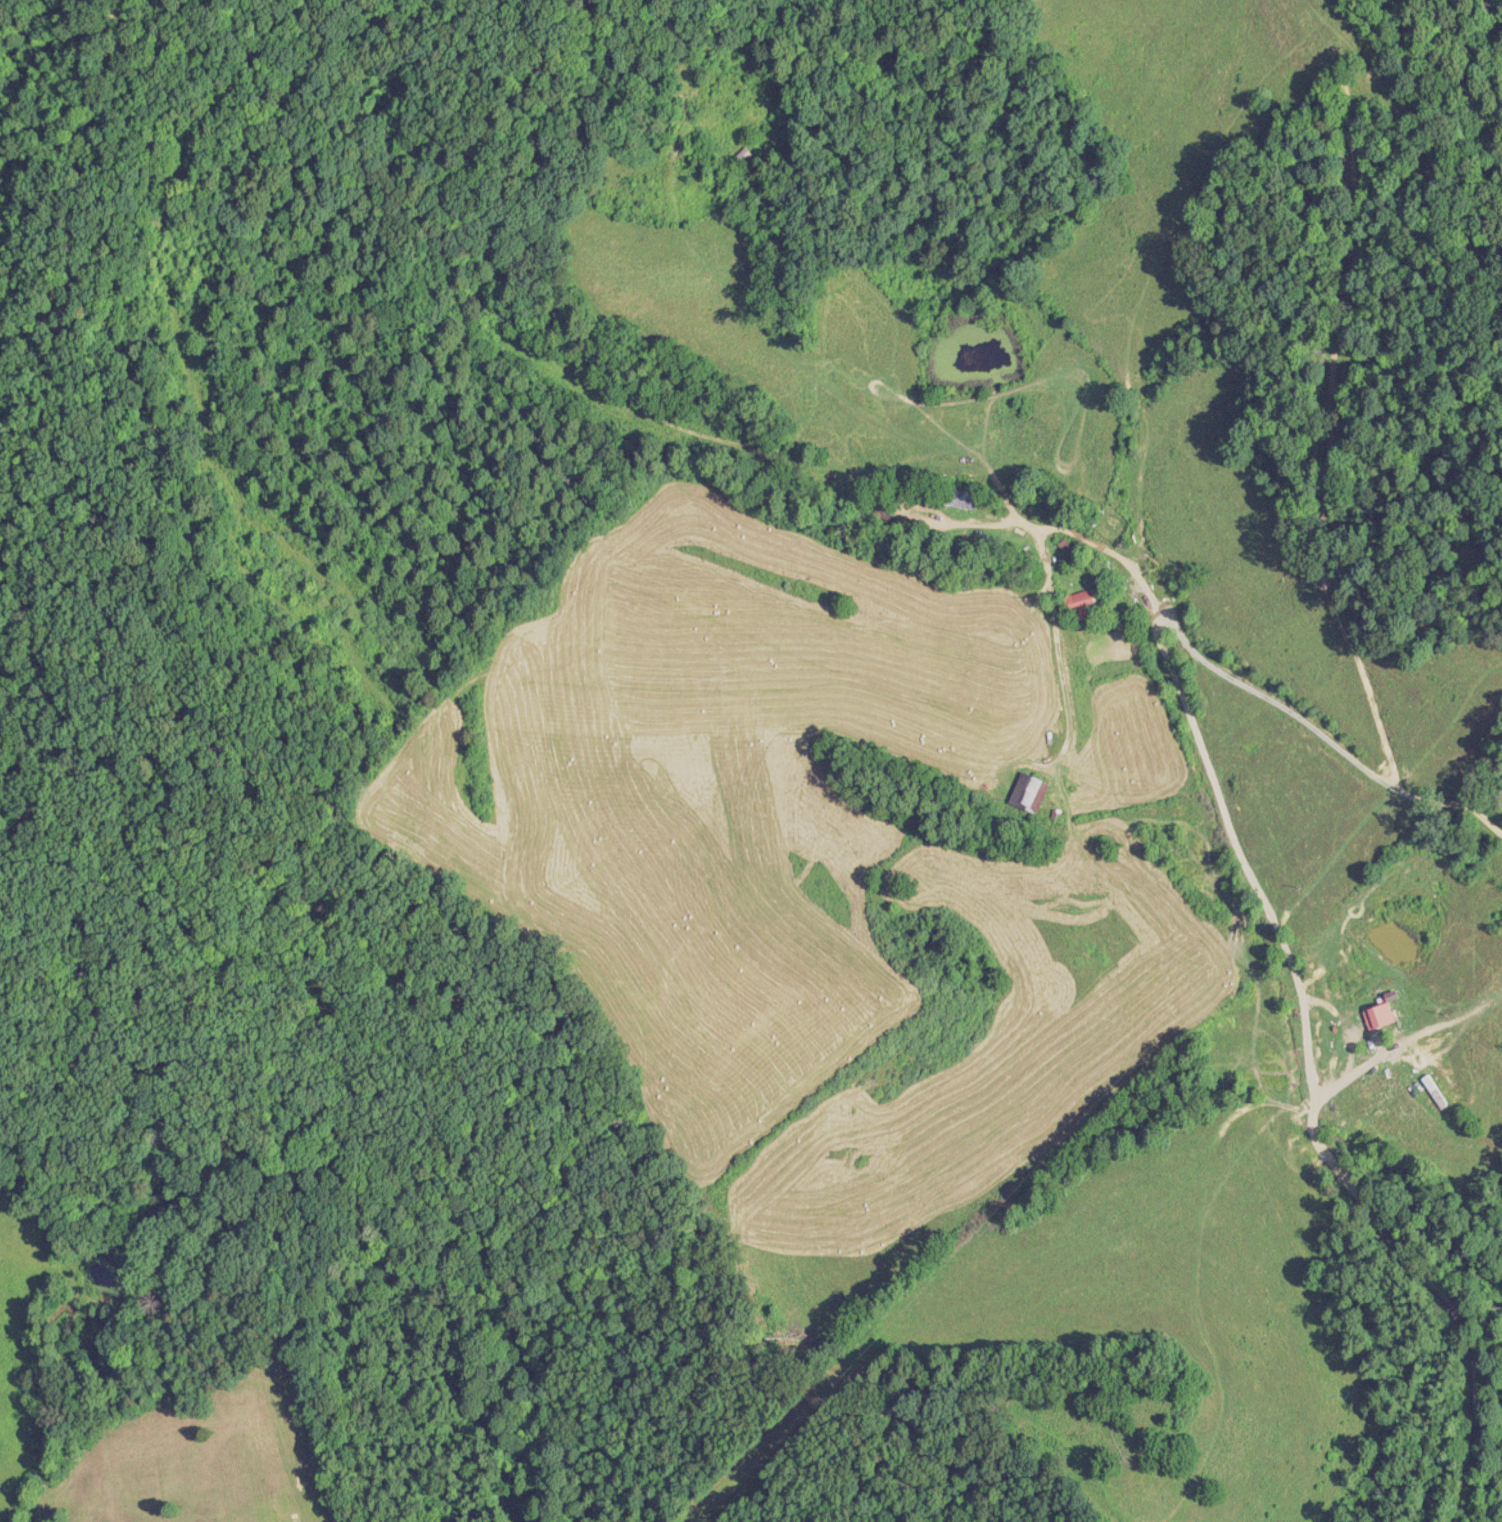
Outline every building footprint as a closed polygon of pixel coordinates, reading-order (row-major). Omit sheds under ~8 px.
[(753,153),(746,145),(735,154),(742,162),(753,153)] [(977,504),(977,488),(941,488),(941,504),(977,504)] [(1057,599),(1061,611),(1070,607),(1075,621),(1102,612),(1093,586),(1057,599)] [(1049,781),(1020,771),(1008,804),(1036,814),(1049,781)] [(1369,1029),(1395,1023),(1389,1002),(1363,1008),(1369,1029)]
